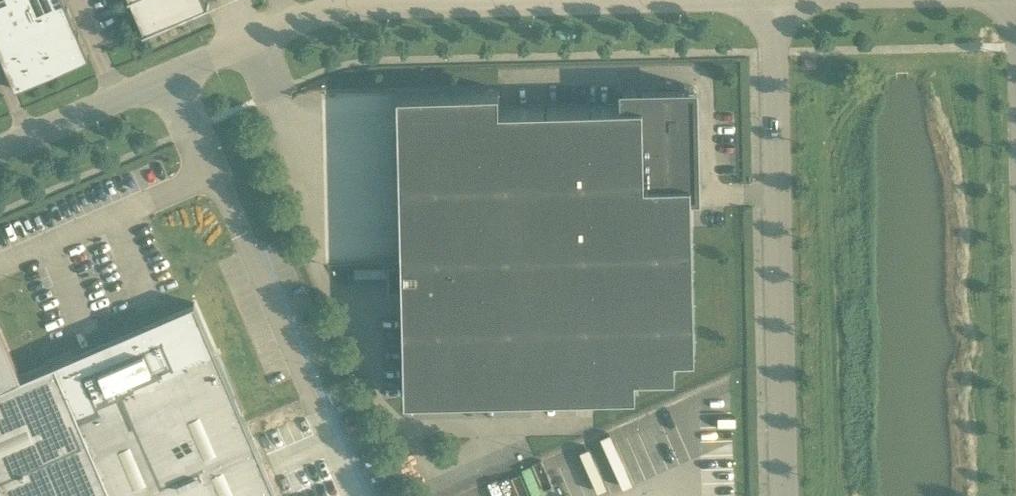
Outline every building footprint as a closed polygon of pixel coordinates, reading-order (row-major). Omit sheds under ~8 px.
[(16,88),(89,57),(65,0),(0,0),(0,52),(16,88)] [(206,0),(129,0),(143,34),(209,5),(206,0)] [(402,282),(405,398),(636,392),(635,374),(676,374),(675,355),(695,355),(691,175),(697,175),(695,102),(694,102),(694,96),(697,94),(697,90),(696,87),(692,85),(689,86),(686,89),(681,89),(681,88),(620,89),(620,103),(499,106),(499,88),(398,90),(401,248),(392,249),(393,282),(402,282)] [(195,302),(21,377),(0,327),(0,495),(278,495),(195,302)]
